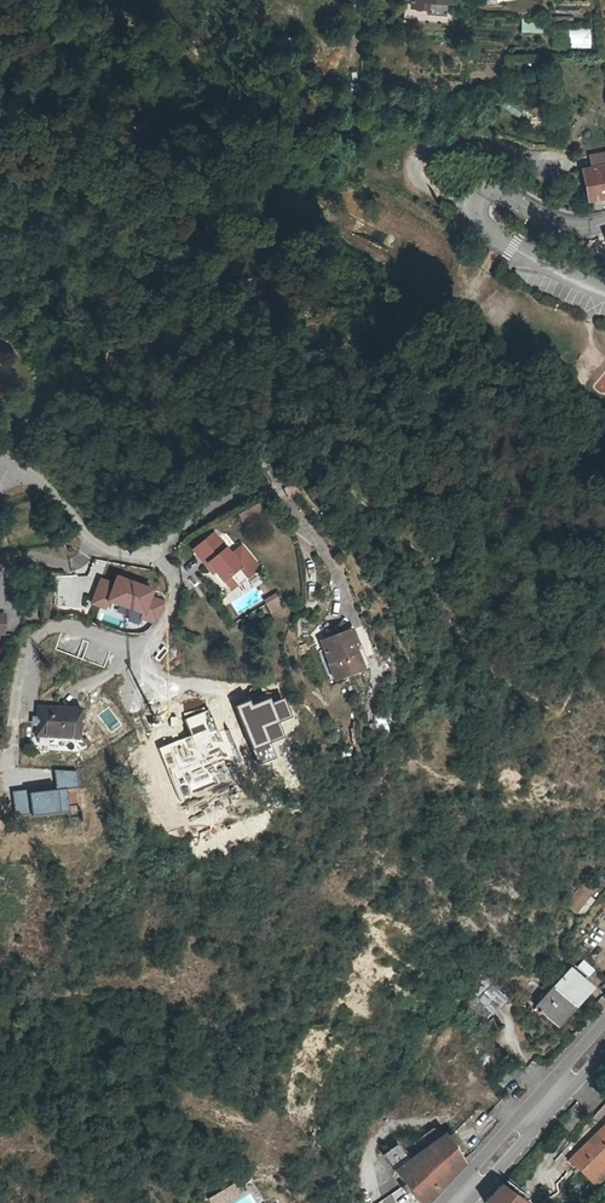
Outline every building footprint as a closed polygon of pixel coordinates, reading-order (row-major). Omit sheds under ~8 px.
[(409,2),(405,2),(404,18),(460,22),(461,12),(453,12),(454,0),(409,0),(409,2)] [(542,30),(542,21),(522,21),(522,30),(542,30)] [(568,28),(569,48),(591,47),(590,27),(568,28)] [(583,169),(591,213),(602,211),(604,210),(604,165),(583,169)] [(594,387),(604,395),(604,372),(594,387)] [(8,384),(0,377),(0,394),(8,384)] [(261,500),(243,510),(247,518),(265,508),(261,500)] [(224,535),(217,539),(223,546),(228,543),(229,542),(224,535)] [(223,546),(217,539),(199,553),(204,560),(209,557),(222,576),(230,570),(240,562),(228,543),(223,546)] [(241,541),(231,548),(240,562),(230,570),(237,581),(259,565),(241,541)] [(230,570),(222,576),(230,586),(237,581),(230,570)] [(114,587),(102,582),(94,604),(104,608),(107,602),(142,615),(140,621),(154,626),(163,603),(151,598),(153,591),(117,578),(114,587)] [(352,642),(356,641),(351,629),(321,640),(336,678),(363,668),(352,642)] [(359,640),(356,641),(352,642),(363,668),(369,665),(359,640)] [(52,734),(73,734),(82,734),(82,709),(38,708),(38,734),(52,734)] [(73,745),(73,734),(52,734),(52,745),(73,745)] [(116,809),(103,800),(93,815),(106,824),(116,809)] [(576,914),(593,894),(582,884),(564,903),(576,914)] [(590,990),(570,972),(553,990),(573,1008),(590,990)] [(494,985),(479,998),(493,1013),(508,999),(494,985)] [(535,1009),(555,1028),(573,1008),(553,990),(535,1009)] [(496,1081),(502,1087),(511,1079),(506,1073),(496,1081)] [(435,1123),(422,1138),(451,1176),(459,1167),(464,1162),(435,1123)] [(587,1144),(570,1161),(592,1183),(604,1169),(604,1167),(604,1165),(604,1125),(593,1138),(593,1143),(587,1144)] [(422,1138),(409,1152),(394,1140),(382,1153),(419,1202),(427,1202),(431,1198),(451,1176),(422,1138)] [(500,1184),(484,1202),(485,1202),(522,1202),(500,1184)]
